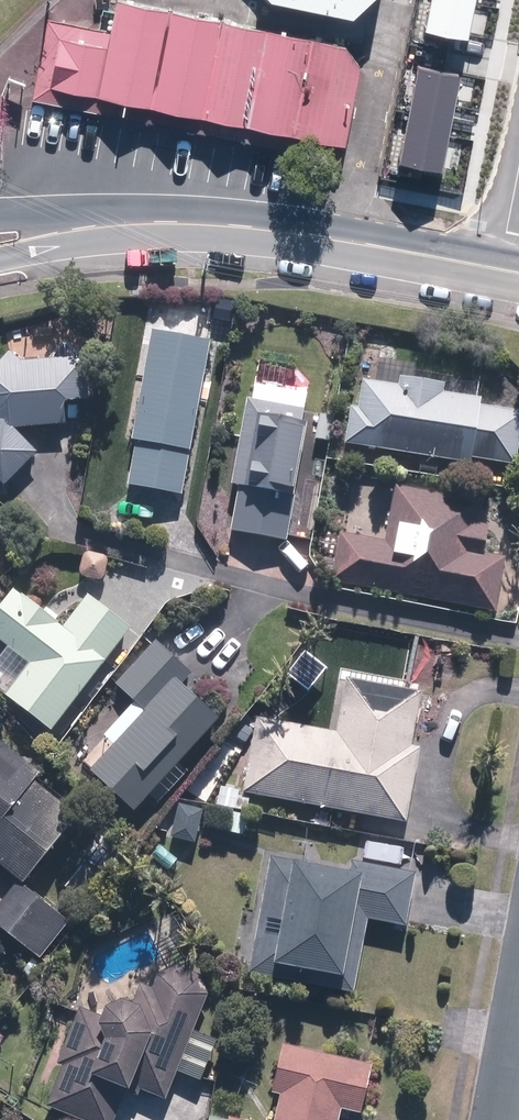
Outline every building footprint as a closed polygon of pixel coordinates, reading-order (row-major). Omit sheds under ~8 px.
[(147,0),(130,0),(124,30),(50,15),(38,80),(350,141),(369,43),(147,0)] [(476,0),(432,0),(426,33),(469,41),(476,0)] [(418,67),(399,165),(442,173),(461,76),(418,67)] [(212,340),(152,330),(125,483),(185,493),(212,340)] [(19,426),(68,422),(67,401),(94,399),(91,358),(0,364),(0,479),(7,486),(42,450),(19,426)] [(348,441),(476,461),(476,457),(515,463),(518,435),(518,410),(485,404),(487,395),(448,389),(449,381),(404,373),(403,381),(364,375),(359,407),(354,406),(348,441)] [(309,391),(257,382),(254,398),(250,397),(234,482),(240,483),(232,529),(294,541),(302,494),(299,493),(314,413),(306,411),(309,391)] [(482,504),(408,493),(403,521),(401,539),(343,531),(339,555),(326,553),(323,568),(336,570),(335,578),(499,602),(505,561),(470,555),(472,537),(491,540),(493,526),(479,524),(482,504)] [(134,620),(98,594),(74,627),(14,584),(0,603),(0,640),(29,661),(6,693),(55,728),(134,620)] [(92,765),(133,811),(151,794),(155,799),(189,768),(181,760),(225,719),(189,679),(196,672),(164,636),(114,683),(133,704),(105,729),(117,742),(92,765)] [(258,715),(244,793),(410,820),(423,746),(414,744),(424,686),(348,675),(338,729),(258,715)] [(32,874),(73,818),(57,807),(67,792),(44,776),(31,794),(8,778),(24,755),(0,738),(0,851),(32,874)] [(326,982),(359,986),(367,915),(411,920),(416,877),(399,874),(402,852),(368,848),(367,857),(360,856),(359,864),(299,857),(271,853),(267,891),(290,894),(281,965),(327,970),(326,982)] [(0,906),(0,923),(43,957),(73,920),(22,879),(0,906)] [(179,1070),(204,1080),(222,1032),(197,1023),(205,1000),(197,997),(206,972),(160,956),(151,981),(142,977),(135,993),(117,986),(104,1021),(77,1011),(57,1064),(62,1066),(49,1102),(97,1119),(112,1119),(124,1087),(134,1091),(138,1077),(172,1090),(179,1070)] [(343,1104),(367,1110),(379,1058),(284,1036),(272,1089),(286,1092),(279,1119),(339,1119),(343,1104)] [(232,1119),(271,1119),(234,1112),(232,1119)]
